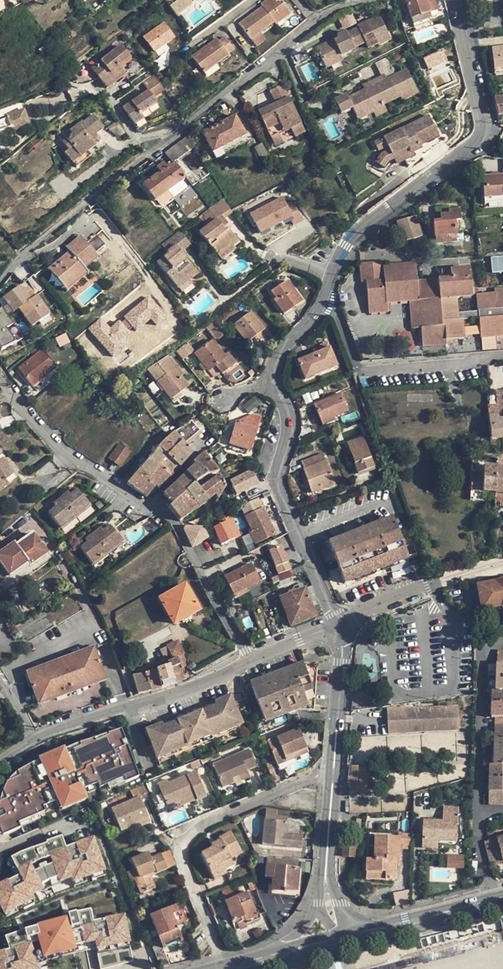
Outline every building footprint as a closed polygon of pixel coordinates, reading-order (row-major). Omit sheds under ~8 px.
[(189,0),(178,0),(170,6),(176,15),(192,3),(189,0)] [(261,4),(262,6),(239,23),(256,47),(266,40),(260,33),(274,23),(276,25),(290,14),(281,2),(280,3),(278,4),(275,0),(266,0),(261,4)] [(405,3),(411,19),(438,10),(435,0),(425,0),(413,4),(412,1),(405,3)] [(357,26),(358,28),(365,42),(367,49),(377,44),(375,39),(387,33),(380,18),(374,21),(368,24),(367,21),(357,26)] [(353,19),(342,24),(345,31),(346,33),(358,28),(357,26),(353,19)] [(164,22),(143,37),(153,52),(157,57),(168,49),(165,44),(174,37),(164,22)] [(365,42),(358,28),(346,33),(345,31),(336,36),(338,39),(333,41),(333,40),(316,48),(322,61),(339,53),(340,56),(354,50),(353,48),(365,42)] [(387,33),(375,39),(377,44),(379,46),(390,40),(387,33)] [(216,38),(191,56),(204,73),(229,55),(228,54),(234,50),(224,37),(219,41),(216,38)] [(492,45),(494,74),(502,73),(502,44),(492,45)] [(121,45),(92,68),(103,84),(122,69),(119,66),(130,58),(121,45)] [(428,68),(448,60),(443,48),(423,57),(428,68)] [(325,69),(342,61),(340,56),(339,53),(322,61),(325,69)] [(375,63),(381,75),(384,74),(386,78),(395,74),(387,57),(375,63)] [(122,69),(103,84),(107,88),(125,74),(122,69)] [(364,89),(348,97),(346,94),(334,100),(341,114),(352,108),(358,120),(367,116),(366,114),(372,111),(373,113),(375,117),(387,112),(383,105),(399,97),(416,89),(406,69),(395,74),(386,78),(364,89)] [(386,78),(384,74),(381,75),(362,85),(364,89),(386,78)] [(147,91),(123,108),(131,120),(140,114),(156,103),(153,98),(165,90),(160,83),(154,75),(142,83),(147,91)] [(276,104),(258,112),(263,122),(267,129),(271,138),(279,134),(290,128),(295,137),(304,132),(300,124),(288,98),(282,85),(270,91),(276,104)] [(416,89),(399,97),(402,101),(418,93),(416,89)] [(494,98),(498,115),(502,114),(502,97),(494,98)] [(24,109),(7,115),(12,131),(29,124),(24,109)] [(140,114),(131,120),(134,124),(143,118),(140,114)] [(82,121),(69,131),(72,134),(66,139),(62,142),(68,150),(69,151),(72,148),(80,157),(88,151),(95,145),(97,144),(89,134),(93,131),(95,134),(96,134),(104,128),(93,115),(83,123),(82,121)] [(235,115),(202,133),(213,152),(245,135),(235,115)] [(383,138),(374,143),(378,150),(382,148),(387,146),(389,150),(385,153),(381,154),(375,163),(383,168),(387,161),(393,159),(393,158),(391,155),(408,147),(411,153),(412,152),(421,148),(420,145),(439,136),(429,115),(400,129),(383,138)] [(97,144),(101,140),(96,134),(95,134),(93,131),(89,134),(97,144)] [(279,134),(271,138),(274,146),(283,142),(279,134)] [(187,136),(164,153),(172,163),(173,163),(195,146),(187,136)] [(44,144),(40,138),(31,144),(36,150),(44,144)] [(65,152),(68,150),(62,142),(59,144),(65,152)] [(408,147),(391,155),(393,158),(393,159),(396,164),(414,156),(412,152),(411,153),(408,147)] [(68,150),(65,152),(73,163),(80,157),(72,148),(69,151),(68,150)] [(80,157),(73,163),(76,167),(91,156),(88,151),(80,157)] [(199,156),(193,160),(199,169),(205,165),(199,156)] [(160,172),(142,185),(154,201),(185,179),(173,163),(172,163),(167,167),(160,172)] [(167,167),(163,163),(156,167),(160,172),(167,167)] [(483,177),(484,198),(502,196),(502,175),(483,177)] [(249,212),(259,233),(290,218),(293,224),(300,220),(286,193),(249,212)] [(206,227),(199,233),(216,254),(230,243),(229,241),(235,237),(225,225),(223,222),(225,221),(224,219),(231,213),(223,198),(201,215),(209,225),(206,227)] [(441,222),(440,215),(449,214),(449,211),(448,206),(436,207),(437,222),(441,222)] [(459,210),(449,211),(449,214),(440,215),(441,222),(437,222),(433,222),(435,236),(455,234),(456,234),(455,220),(460,220),(459,210)] [(201,215),(199,216),(206,227),(209,225),(201,215)] [(416,216),(397,221),(403,241),(421,237),(416,216)] [(166,255),(157,263),(179,289),(189,280),(186,276),(195,269),(188,261),(186,262),(185,259),(186,258),(180,251),(190,244),(180,231),(162,245),(169,253),(166,255)] [(80,237),(75,241),(76,242),(68,249),(67,247),(66,248),(69,251),(70,253),(55,266),(59,272),(57,274),(63,282),(69,277),(71,280),(83,269),(87,274),(87,275),(88,273),(85,269),(81,264),(94,253),(106,245),(97,234),(85,243),(80,237)] [(447,240),(456,239),(455,234),(435,236),(436,244),(448,243),(447,240)] [(235,237),(229,241),(230,243),(233,246),(239,242),(235,237)] [(76,242),(75,241),(67,247),(68,249),(76,242)] [(233,246),(230,243),(216,254),(219,258),(229,250),(233,247),(233,246)] [(106,245),(94,253),(98,257),(108,248),(106,245)] [(48,269),(49,271),(52,269),(55,266),(70,253),(69,251),(48,269)] [(98,258),(98,257),(94,253),(81,264),(85,269),(98,258)] [(491,258),(492,273),(502,272),(502,257),(491,258)] [(360,263),(361,282),(366,282),(369,314),(388,312),(388,311),(390,311),(389,303),(409,301),(412,329),(421,328),(422,346),(446,344),(446,342),(457,342),(457,339),(464,338),(463,320),(479,318),(480,337),(502,335),(502,289),(495,289),(495,293),(477,294),(478,311),(457,313),(456,298),(472,296),(470,267),(441,270),(442,279),(437,279),(438,283),(430,283),(429,280),(417,281),(416,263),(384,265),(384,261),(360,263)] [(57,274),(52,269),(49,271),(61,284),(63,282),(57,274)] [(83,269),(71,280),(75,284),(87,274),(83,269)] [(195,269),(186,276),(189,280),(198,273),(195,269)] [(63,282),(61,284),(66,291),(75,284),(71,280),(69,277),(63,282)] [(189,280),(179,289),(181,293),(192,284),(189,280)] [(288,280),(271,291),(276,298),(274,300),(284,314),(302,301),(288,280)] [(20,285),(4,297),(13,312),(19,308),(31,327),(49,314),(36,295),(35,296),(28,287),(24,290),(20,285)] [(100,317),(87,329),(112,355),(152,319),(157,324),(167,314),(148,294),(111,328),(100,317)] [(0,299),(0,303),(8,315),(13,312),(4,297),(0,299)] [(251,311),(233,325),(246,342),(255,336),(253,334),(263,327),(251,311)] [(218,330),(215,325),(210,329),(214,333),(218,330)] [(264,329),(263,327),(253,334),(255,336),(264,329)] [(68,340),(65,334),(56,338),(59,345),(68,340)] [(213,340),(195,354),(202,363),(207,369),(208,371),(216,365),(222,373),(235,363),(227,353),(224,355),(213,340)] [(323,350),(297,361),(304,380),(337,366),(329,348),(323,350)] [(41,350),(19,369),(32,386),(55,368),(41,350)] [(168,355),(147,369),(150,372),(169,357),(168,355)] [(169,357),(150,372),(157,382),(171,400),(188,386),(181,377),(174,369),(177,367),(169,357)] [(202,363),(198,365),(203,372),(207,369),(202,363)] [(177,367),(174,369),(181,377),(183,375),(177,367)] [(340,393),(314,404),(320,420),(331,415),(333,418),(334,418),(347,412),(340,393)] [(255,395),(242,405),(248,413),(261,403),(255,395)] [(497,408),(488,409),(489,421),(490,439),(491,446),(497,445),(496,438),(500,438),(498,420),(497,408)] [(235,422),(229,443),(242,448),(250,450),(253,440),(250,439),(253,429),(257,429),(260,417),(252,415),(236,422),(235,422)] [(333,418),(331,415),(320,420),(322,426),(335,420),(334,418),(333,418)] [(199,418),(176,434),(182,441),(182,442),(203,424),(199,418)] [(173,432),(165,440),(174,448),(176,446),(182,441),(176,434),(173,432)] [(363,438),(347,444),(349,452),(351,451),(355,463),(354,464),(358,474),(374,468),(363,438)] [(165,440),(158,447),(167,455),(174,448),(165,440)] [(182,441),(176,446),(187,458),(192,452),(182,442),(182,441)] [(120,444),(109,458),(119,465),(129,451),(120,444)] [(174,448),(167,455),(179,467),(187,458),(176,446),(174,448)] [(158,447),(148,458),(159,467),(170,476),(179,467),(167,455),(158,447)] [(398,450),(388,451),(389,458),(399,458),(398,450)] [(196,464),(197,464),(207,475),(218,472),(204,452),(199,457),(194,462),(196,464)] [(322,454),(301,462),(304,470),(303,470),(306,480),(311,493),(311,494),(334,485),(326,461),(325,462),(322,454)] [(148,458),(138,470),(149,478),(146,482),(154,488),(155,486),(160,481),(163,484),(170,476),(159,467),(148,458)] [(0,460),(0,479),(3,477),(5,480),(13,474),(1,459),(0,460)] [(496,460),(496,468),(494,494),(494,502),(493,508),(502,509),(502,461),(496,460)] [(196,464),(186,474),(194,483),(201,479),(207,475),(197,464),(196,464)] [(496,468),(483,466),(483,477),(470,476),(469,491),(494,494),(496,468)] [(374,468),(358,474),(358,476),(374,470),(374,468)] [(135,473),(126,483),(147,497),(154,488),(146,482),(149,478),(138,470),(135,473)] [(207,475),(201,479),(206,485),(219,475),(218,472),(207,475)] [(186,474),(175,484),(183,493),(185,492),(197,508),(207,501),(199,490),(195,485),(194,483),(186,474)] [(206,485),(199,490),(207,501),(213,495),(217,500),(221,495),(225,487),(219,475),(206,485)] [(253,478),(232,488),(236,496),(257,486),(253,478)] [(175,484),(162,495),(172,504),(178,498),(183,493),(175,484)] [(74,487),(67,493),(70,495),(76,490),(74,487)] [(67,493),(60,499),(74,517),(89,505),(76,490),(70,495),(67,493)] [(183,493),(178,498),(190,513),(197,508),(185,492),(183,493)] [(172,504),(168,507),(179,521),(190,513),(178,498),(172,504)] [(74,517),(60,499),(52,505),(55,507),(48,513),(60,528),(74,517)] [(258,499),(240,507),(245,516),(252,530),(249,532),(255,544),(261,541),(275,534),(263,508),(258,499)] [(44,508),(40,503),(33,508),(38,513),(44,508)] [(52,505),(45,510),(48,513),(55,507),(52,505)] [(89,505),(74,517),(76,519),(91,507),(89,505)] [(202,528),(207,519),(202,515),(197,528),(202,528)] [(212,525),(221,544),(241,535),(232,516),(212,525)] [(74,517),(60,528),(61,530),(76,519),(74,517)] [(391,517),(328,542),(344,583),(407,559),(401,543),(416,537),(412,528),(397,533),(391,517)] [(107,524),(100,529),(103,532),(109,527),(107,524)] [(100,529),(92,535),(106,553),(121,542),(109,527),(103,532),(100,529)] [(184,527),(183,529),(191,545),(202,528),(197,528),(184,527)] [(32,532),(15,544),(16,546),(33,534),(32,532)] [(0,551),(0,562),(9,575),(27,563),(29,565),(40,558),(34,550),(41,545),(33,534),(16,546),(15,544),(14,542),(0,551)] [(275,534),(261,541),(265,550),(279,544),(275,534)] [(106,553),(92,535),(85,541),(87,544),(80,549),(91,565),(106,553)] [(75,543),(69,536),(61,542),(67,550),(75,543)] [(85,541),(78,546),(80,549),(87,544),(85,541)] [(121,542),(106,553),(108,556),(123,544),(121,542)] [(80,551),(75,543),(67,550),(72,557),(80,551)] [(47,553),(41,545),(34,550),(40,558),(47,553)] [(106,553),(91,565),(93,567),(108,556),(106,553)] [(27,563),(9,575),(11,578),(29,565),(27,563)] [(231,574),(224,577),(233,594),(247,587),(246,585),(258,579),(250,564),(236,571),(231,574)] [(258,579),(246,585),(247,587),(248,590),(260,584),(258,579)] [(479,587),(483,610),(502,607),(502,582),(479,587)] [(184,586),(159,599),(173,624),(197,610),(184,586)] [(312,586),(304,589),(309,605),(318,602),(312,586)] [(288,595),(280,598),(290,626),(314,617),(309,605),(304,589),(295,592),(288,595)] [(177,642),(167,647),(170,654),(172,660),(176,658),(176,659),(183,655),(177,642)] [(93,648),(26,672),(31,688),(37,703),(53,697),(54,699),(89,687),(88,684),(104,678),(93,648)] [(497,651),(495,691),(492,691),(491,718),(495,718),(493,765),(490,765),(488,805),(502,806),(502,792),(502,651),(497,651)] [(166,662),(168,666),(169,666),(173,684),(185,680),(179,665),(178,665),(176,659),(176,658),(172,660),(166,662)] [(166,662),(166,661),(154,665),(155,670),(168,666),(166,662)] [(252,687),(303,668),(302,663),(278,672),(250,683),(252,687)] [(311,712),(315,664),(302,663),(303,668),(252,687),(265,723),(298,711),(311,712)] [(168,666),(155,670),(160,688),(173,684),(169,666),(168,666)] [(155,670),(144,673),(150,691),(160,688),(155,670)] [(26,672),(23,673),(29,689),(31,688),(26,672)] [(144,673),(132,675),(137,694),(150,691),(144,673)] [(104,678),(88,684),(89,687),(105,681),(104,678)] [(89,687),(54,699),(55,702),(89,689),(89,687)] [(216,705),(232,699),(230,695),(214,701),(216,705)] [(53,697),(37,703),(38,706),(54,699),(53,697)] [(156,759),(242,724),(232,699),(216,705),(163,727),(146,734),(156,759)] [(457,706),(386,709),(388,733),(458,730),(457,706)] [(146,734),(163,727),(161,722),(144,730),(146,734)] [(308,752),(299,730),(267,742),(277,765),(308,752)] [(141,776),(126,736),(116,740),(131,780),(141,776)] [(256,767),(248,749),(213,765),(222,787),(234,782),(233,779),(239,776),(240,781),(249,777),(247,770),(256,767)] [(220,757),(219,752),(209,756),(211,761),(220,757)] [(67,798),(50,765),(44,753),(26,763),(21,767),(28,783),(36,797),(43,811),(67,798)] [(88,805),(66,758),(50,765),(67,798),(88,805)] [(362,768),(352,767),(351,772),(349,772),(348,788),(350,788),(350,792),(360,793),(362,768)] [(206,796),(196,772),(168,783),(159,787),(167,807),(177,803),(178,807),(184,804),(182,800),(195,795),(197,800),(206,796)] [(239,776),(233,779),(234,782),(236,786),(241,783),(240,781),(239,776)] [(238,792),(236,786),(234,782),(222,787),(226,797),(238,792)] [(36,797),(28,783),(20,787),(28,801),(36,797)] [(150,796),(144,783),(129,790),(134,799),(139,797),(141,800),(150,796)] [(150,821),(141,800),(139,797),(134,799),(111,809),(120,831),(136,825),(137,827),(150,821)] [(50,824),(88,805),(67,798),(43,811),(50,824)] [(458,808),(444,807),(443,821),(436,821),(429,821),(424,820),(422,848),(436,849),(437,841),(456,842),(458,808)] [(287,823),(287,818),(276,817),(277,811),(265,810),(264,821),(287,823)] [(300,848),(302,836),(292,835),(292,836),(286,835),(287,823),(264,821),(262,845),(300,848)] [(233,864),(230,859),(241,852),(230,832),(219,838),(220,840),(211,845),(212,848),(200,855),(210,873),(222,866),(224,870),(233,864)] [(399,837),(399,848),(410,849),(411,834),(398,833),(398,837),(399,837)] [(95,835),(66,845),(63,836),(11,853),(18,875),(0,881),(0,909),(1,913),(36,901),(33,893),(44,889),(41,880),(57,875),(60,884),(106,868),(95,835)] [(374,859),(366,859),(365,872),(384,873),(384,881),(394,881),(395,866),(395,858),(398,858),(399,848),(399,837),(398,837),(375,836),(374,859)] [(484,842),(488,856),(500,852),(502,863),(502,837),(484,842)] [(156,873),(175,865),(169,851),(151,859),(148,853),(131,860),(137,875),(139,878),(149,874),(155,871),(156,873)] [(500,852),(488,856),(490,866),(502,863),(500,852)] [(447,867),(464,868),(464,854),(447,854),(447,867)] [(299,869),(299,861),(267,857),(266,866),(299,869)] [(214,880),(226,873),(224,870),(222,866),(210,873),(214,880)] [(296,891),(299,869),(266,866),(265,876),(272,877),(270,890),(283,892),(283,890),(296,891)] [(384,873),(365,872),(365,879),(384,881),(384,873)] [(150,876),(149,874),(139,878),(135,879),(141,893),(155,887),(150,876)] [(256,889),(252,879),(247,882),(250,891),(256,889)] [(256,916),(242,883),(221,892),(226,902),(224,903),(232,921),(240,918),(243,916),(245,921),(256,916)] [(180,937),(175,927),(184,923),(180,914),(178,908),(177,906),(150,917),(158,938),(161,945),(180,937)] [(31,939),(38,937),(43,957),(78,948),(77,944),(95,939),(97,949),(132,939),(124,912),(93,920),(73,926),(70,914),(22,927),(22,930),(5,934),(9,947),(0,950),(0,968),(39,968),(31,939)] [(169,965),(161,945),(158,938),(149,942),(159,968),(169,965)]
